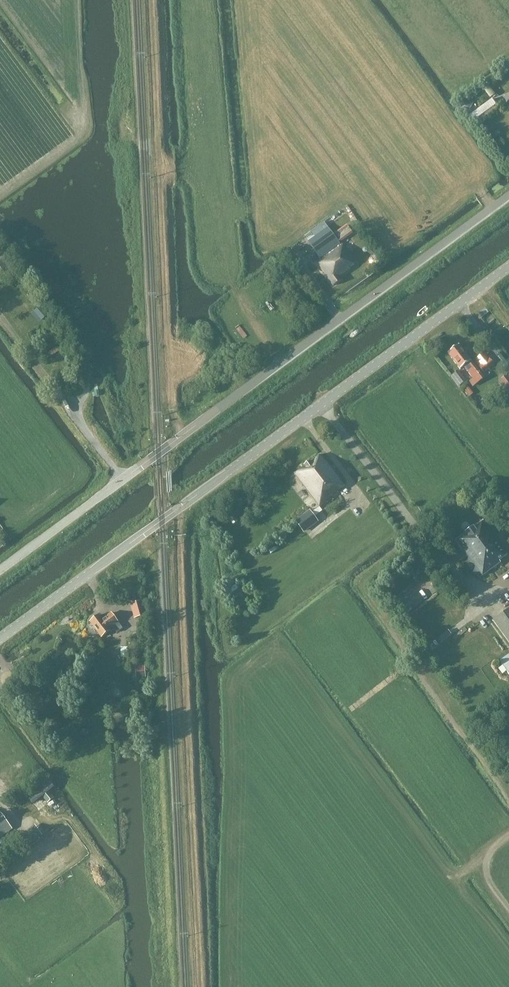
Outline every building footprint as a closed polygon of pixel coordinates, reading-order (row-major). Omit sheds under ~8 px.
[(490,99),(466,116),(470,122),(494,104),(490,99)] [(324,222),(304,237),(307,242),(327,227),(324,222)] [(327,227),(307,242),(319,259),(316,262),(317,264),(333,286),(342,279),(341,277),(351,270),(350,268),(356,262),(342,243),(340,245),(338,242),(351,233),(345,225),(332,234),(327,227)] [(42,309),(37,314),(42,320),(48,315),(42,309)] [(473,377),(469,380),(473,385),(483,376),(474,364),(471,360),(459,344),(448,352),(460,368),(464,365),(473,377)] [(489,359),(478,366),(483,372),(488,369),(489,370),(495,366),(489,359)] [(501,379),(506,385),(501,389),(505,395),(508,391),(508,378),(506,375),(501,379)] [(320,454),(294,474),(319,507),(345,488),(320,454)] [(293,519),(298,525),(302,530),(316,519),(307,508),(293,519)] [(456,540),(482,575),(500,562),(499,560),(507,555),(482,521),(483,521),(483,520),(455,540),(456,541),(456,540)] [(240,529),(234,531),(236,539),(243,537),(240,529)] [(244,584),(238,586),(241,594),(247,592),(244,584)] [(142,601),(132,603),(136,617),(146,615),(142,601)] [(492,621),(508,644),(508,609),(492,621)] [(116,633),(122,628),(110,613),(102,620),(99,615),(89,622),(101,637),(110,631),(111,632),(114,629),(116,633)] [(441,645),(452,640),(450,636),(439,640),(441,645)] [(499,661),(508,675),(508,654),(499,661)] [(53,798),(49,791),(54,787),(46,778),(25,795),(33,804),(42,797),(47,803),(53,798)] [(0,814),(0,838),(12,829),(0,813),(0,814)] [(35,826),(19,838),(25,846),(41,834),(35,826)]
